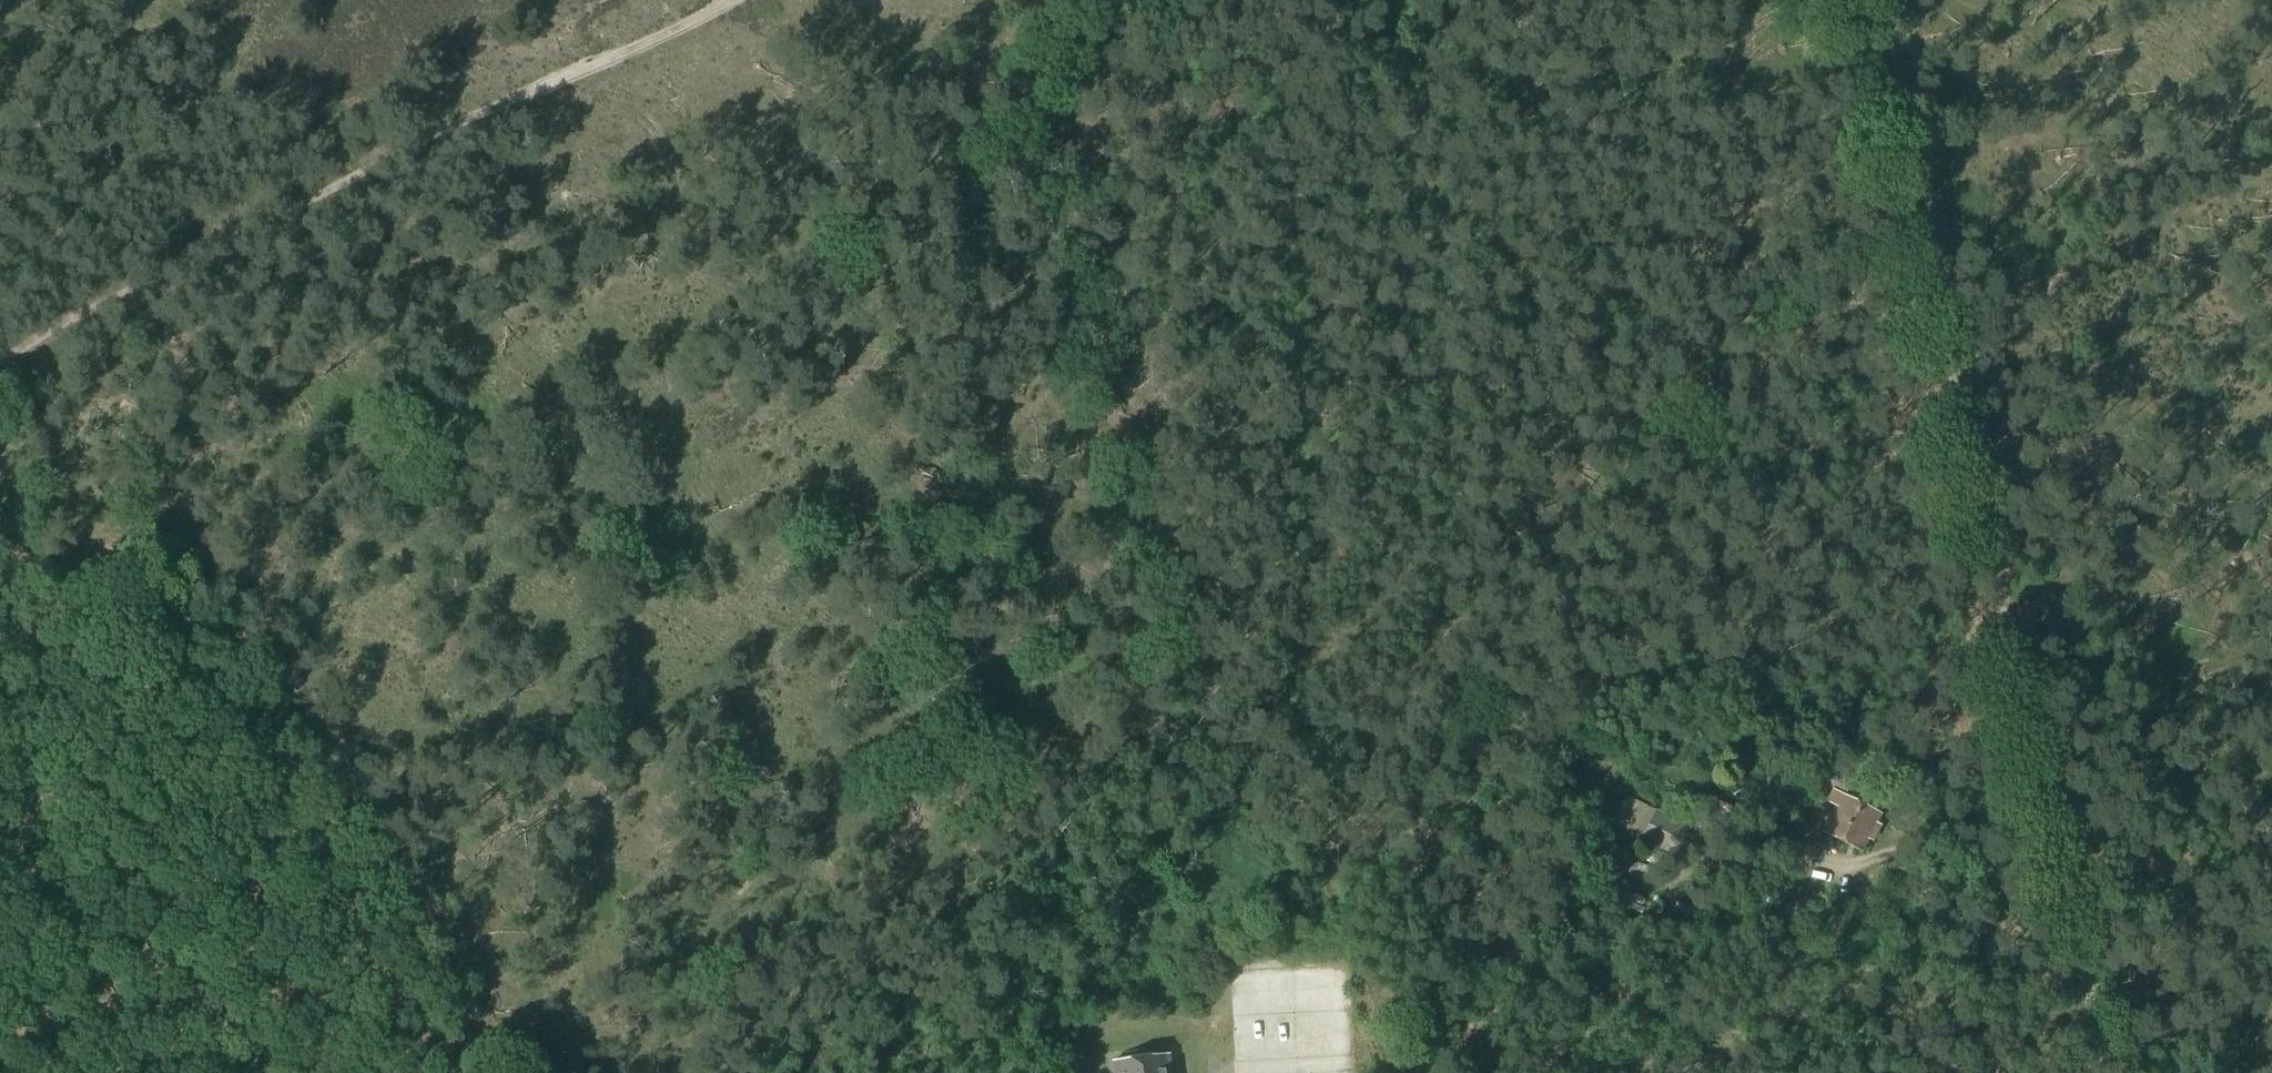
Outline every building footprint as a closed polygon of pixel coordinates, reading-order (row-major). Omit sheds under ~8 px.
[(1837,809),(1824,832),(1862,853),(1868,841),(1875,843),(1880,830),(1875,827),(1881,818),(1834,793),(1828,804),(1837,809)] [(1626,798),(1611,825),(1641,842),(1657,813),(1626,798)] [(1657,813),(1641,842),(1668,856),(1683,825),(1657,813)] [(1114,1064),(1115,1072),(1172,1072),(1171,1058),(1114,1064)]
